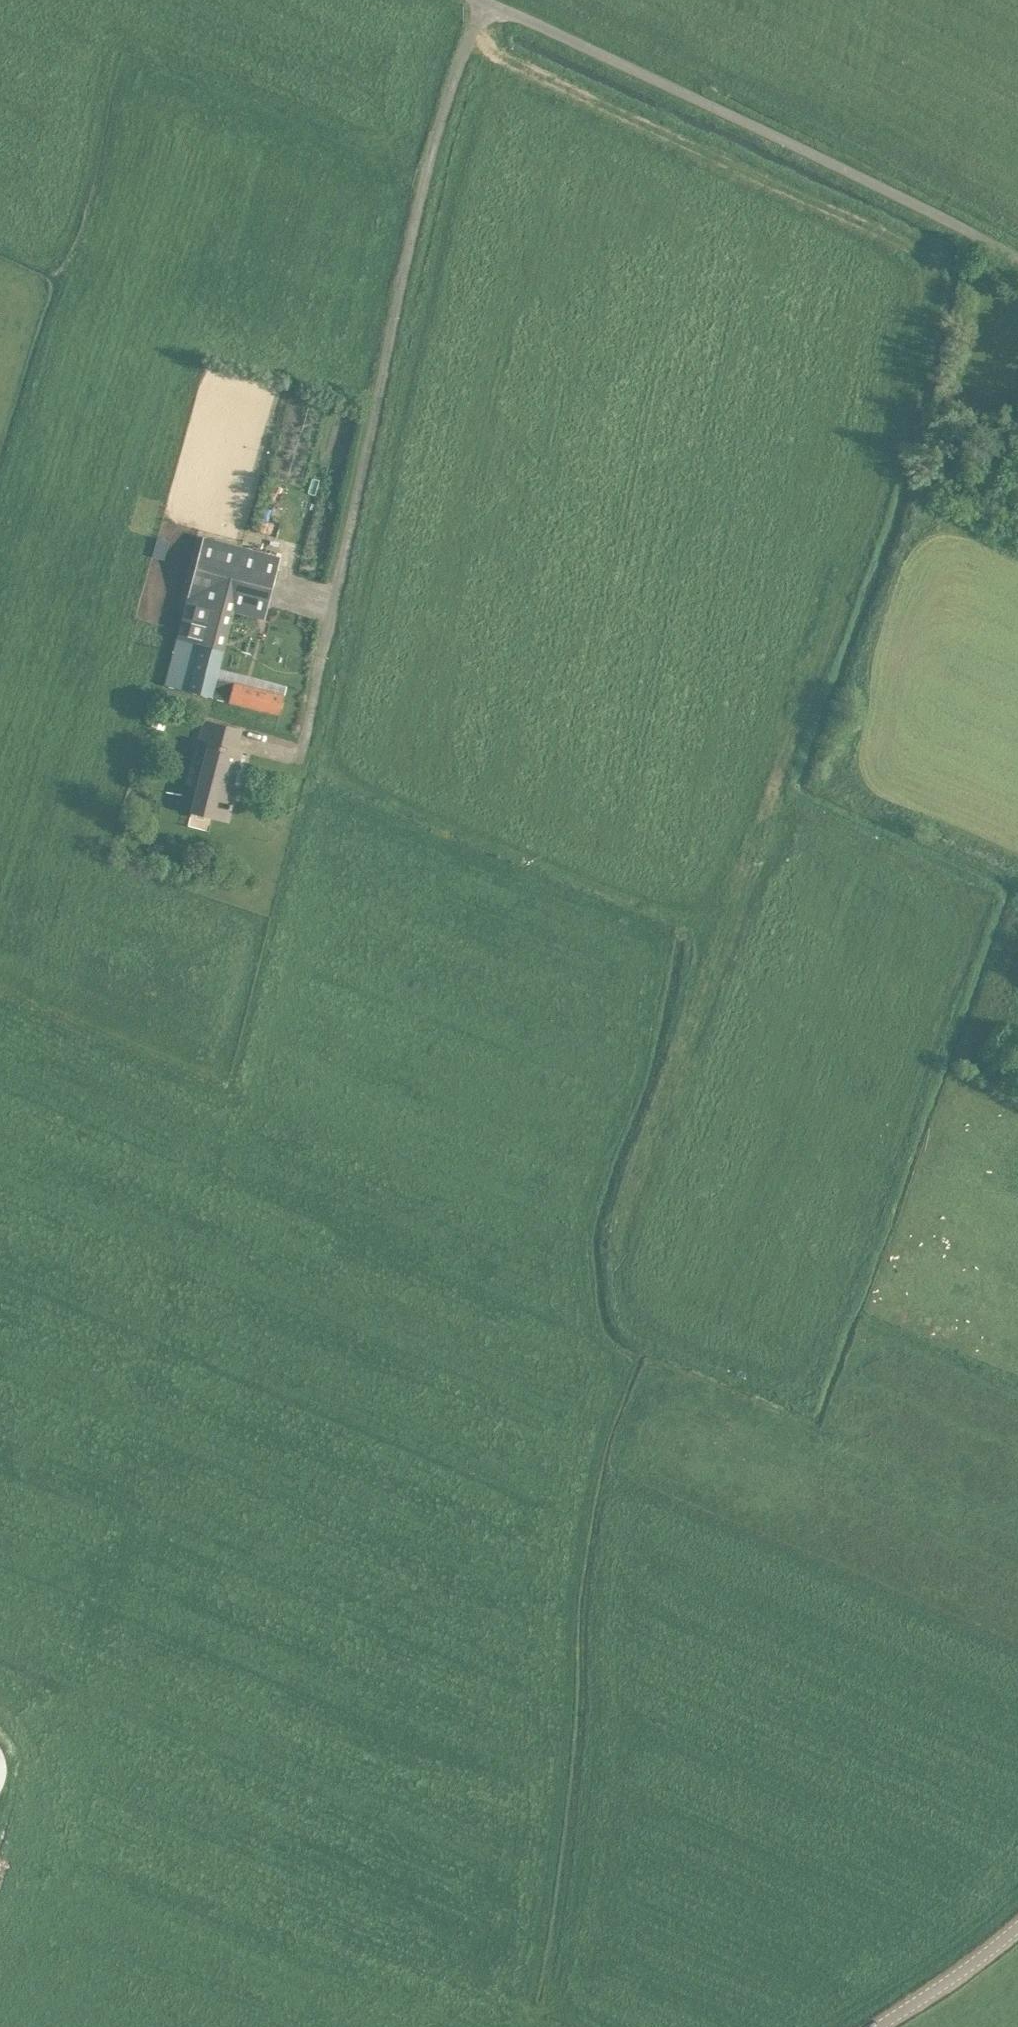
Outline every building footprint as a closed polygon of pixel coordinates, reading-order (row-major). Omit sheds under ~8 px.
[(221,649),(231,609),(262,617),(278,555),(200,535),(162,684),(197,692),(209,695),(221,649)] [(209,695),(277,713),(282,693),(214,676),(209,695)] [(165,714),(153,710),(148,725),(160,728),(165,714)] [(226,795),(239,749),(232,748),(237,728),(200,718),(194,742),(199,744),(188,789),(192,790),(187,807),(226,818),(232,796),(226,795)]
